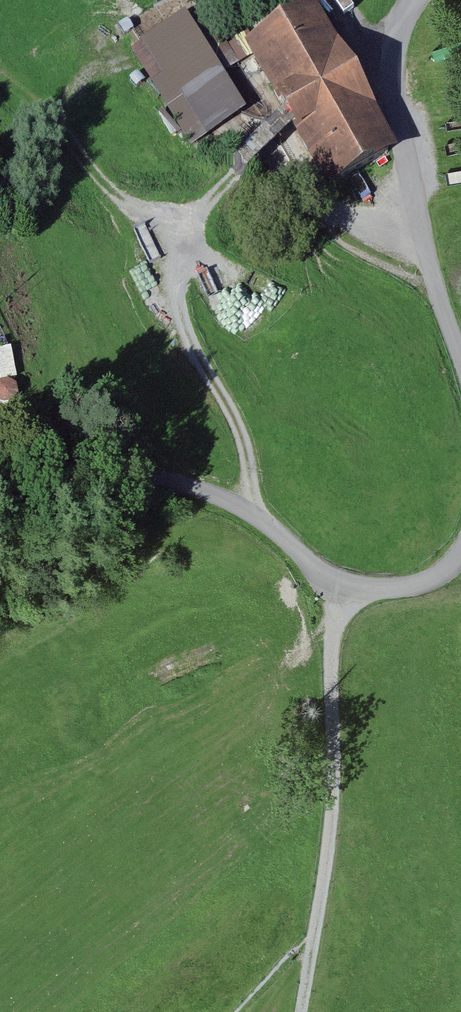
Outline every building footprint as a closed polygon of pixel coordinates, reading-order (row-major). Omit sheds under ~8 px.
[(328,184),(388,151),(307,2),(247,35),(328,184)] [(244,103),(183,10),(130,45),(191,138),(244,103)]
